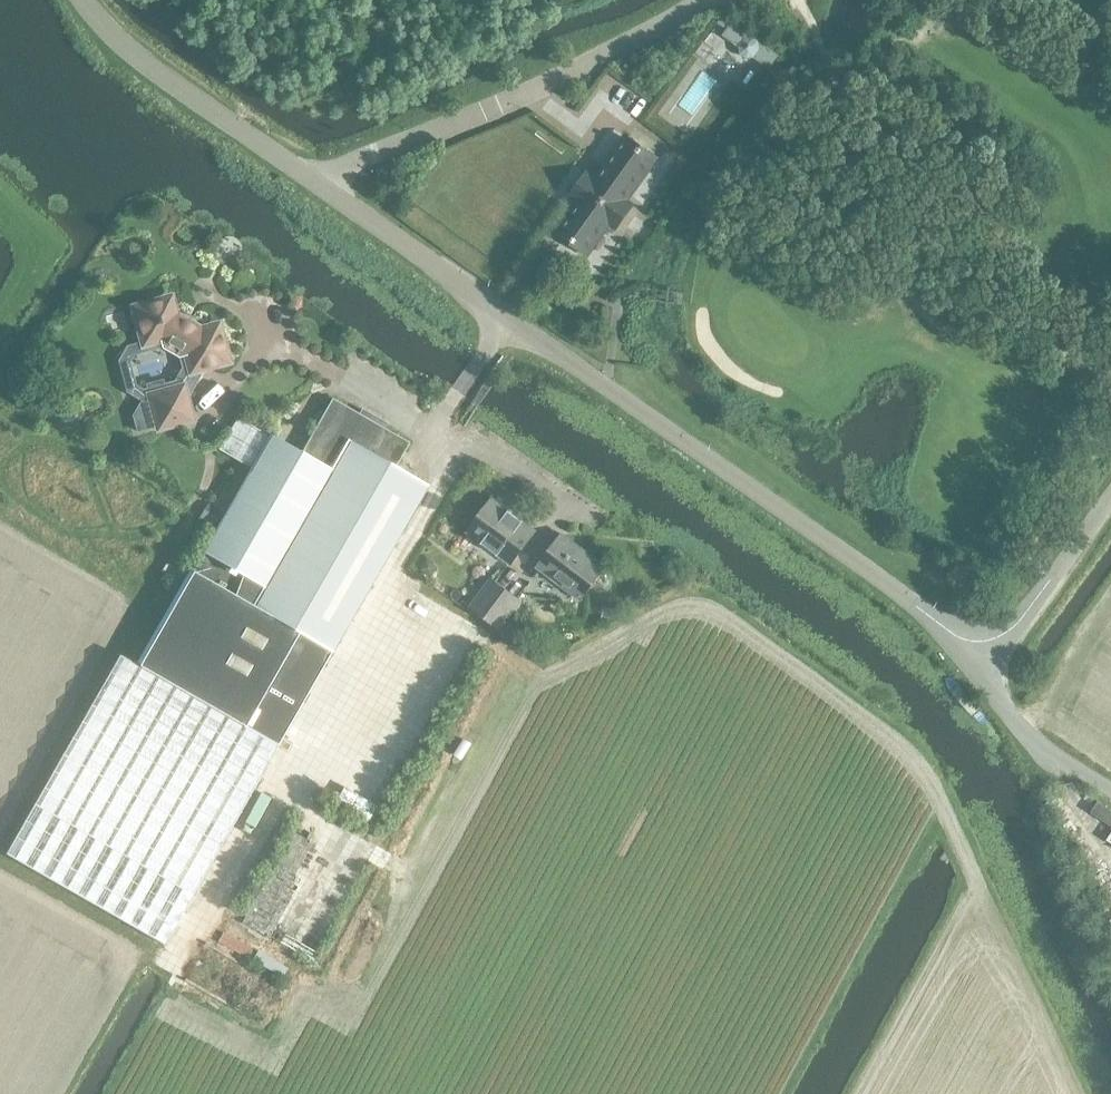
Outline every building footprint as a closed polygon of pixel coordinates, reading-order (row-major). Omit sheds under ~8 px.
[(731,22),(722,34),(737,45),(738,53),(745,58),(753,57),(768,67),(777,55),(731,22)] [(580,201),(558,232),(585,251),(607,220),(615,226),(630,204),(623,198),(653,156),(626,137),(596,179),(587,173),(584,178),(581,176),(573,188),(575,190),(571,195),(580,201)] [(169,298),(134,307),(143,342),(160,337),(162,346),(178,355),(187,353),(191,368),(180,387),(151,395),(159,425),(189,417),(183,395),(187,394),(200,371),(199,367),(226,360),(216,325),(200,330),(173,314),(169,298)] [(276,423),(307,439),(324,408),(293,391),(276,423)] [(270,433),(191,570),(331,650),(427,484),(395,465),(408,441),(382,426),(385,422),(361,408),(358,413),(331,397),(324,408),(307,439),(300,450),(270,433)] [(242,450),(239,456),(250,462),(267,432),(245,421),(233,445),(242,450)] [(535,530),(533,529),(491,497),(465,532),(509,565),(535,530)] [(535,567),(579,600),(605,566),(561,533),(535,567)] [(137,664),(277,745),(331,650),(191,570),(137,664)] [(468,606),(500,629),(522,600),(490,576),(468,606)] [(119,654),(5,853),(163,943),(277,745),(137,664),(119,654)] [(286,966),(256,950),(251,960),(281,976),(286,966)]
